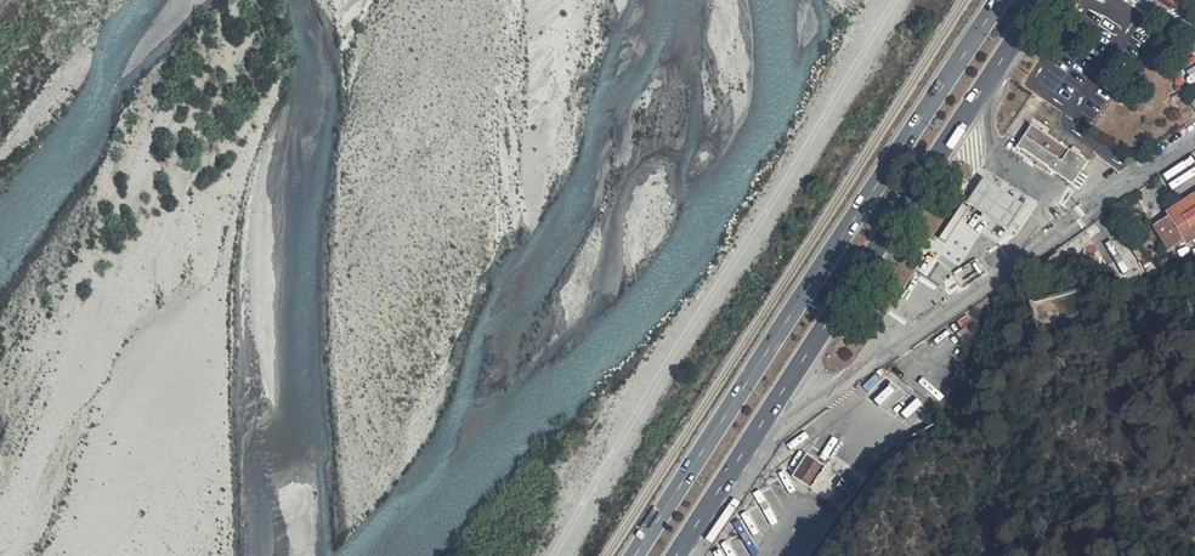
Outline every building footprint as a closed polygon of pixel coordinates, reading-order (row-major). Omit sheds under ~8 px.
[(1194,92),(1194,65),(1180,75),(1192,88),(1194,93),(1194,92)] [(1085,161),(1030,125),(1014,148),(1069,183),(1085,161)] [(997,189),(981,179),(964,203),(980,214),(984,217),(1005,231),(1023,206),(1002,192),(997,189)] [(1168,214),(1170,220),(1157,228),(1169,246),(1181,236),(1187,242),(1194,237),(1194,196),(1168,214)] [(824,468),(807,457),(793,477),(811,488),(824,468)]
